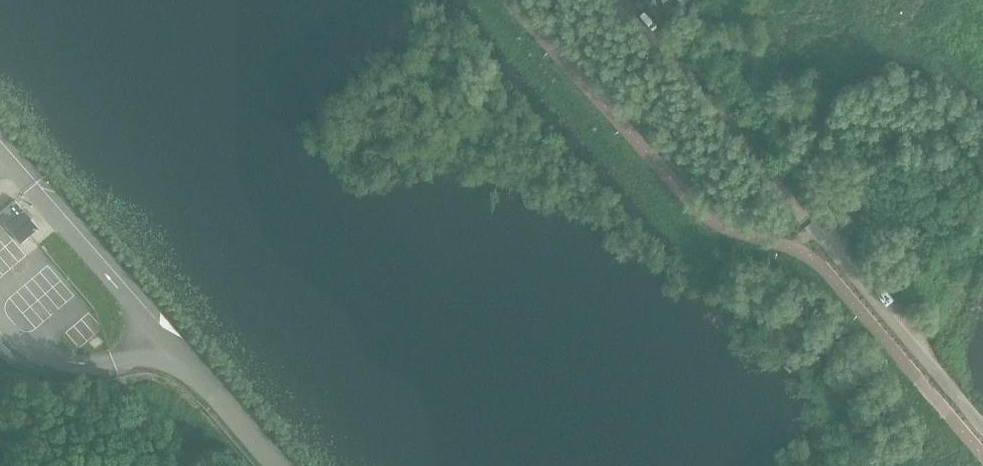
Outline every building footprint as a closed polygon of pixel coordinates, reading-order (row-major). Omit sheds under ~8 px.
[(673,14),(662,23),(666,29),(678,19),(673,14)]
